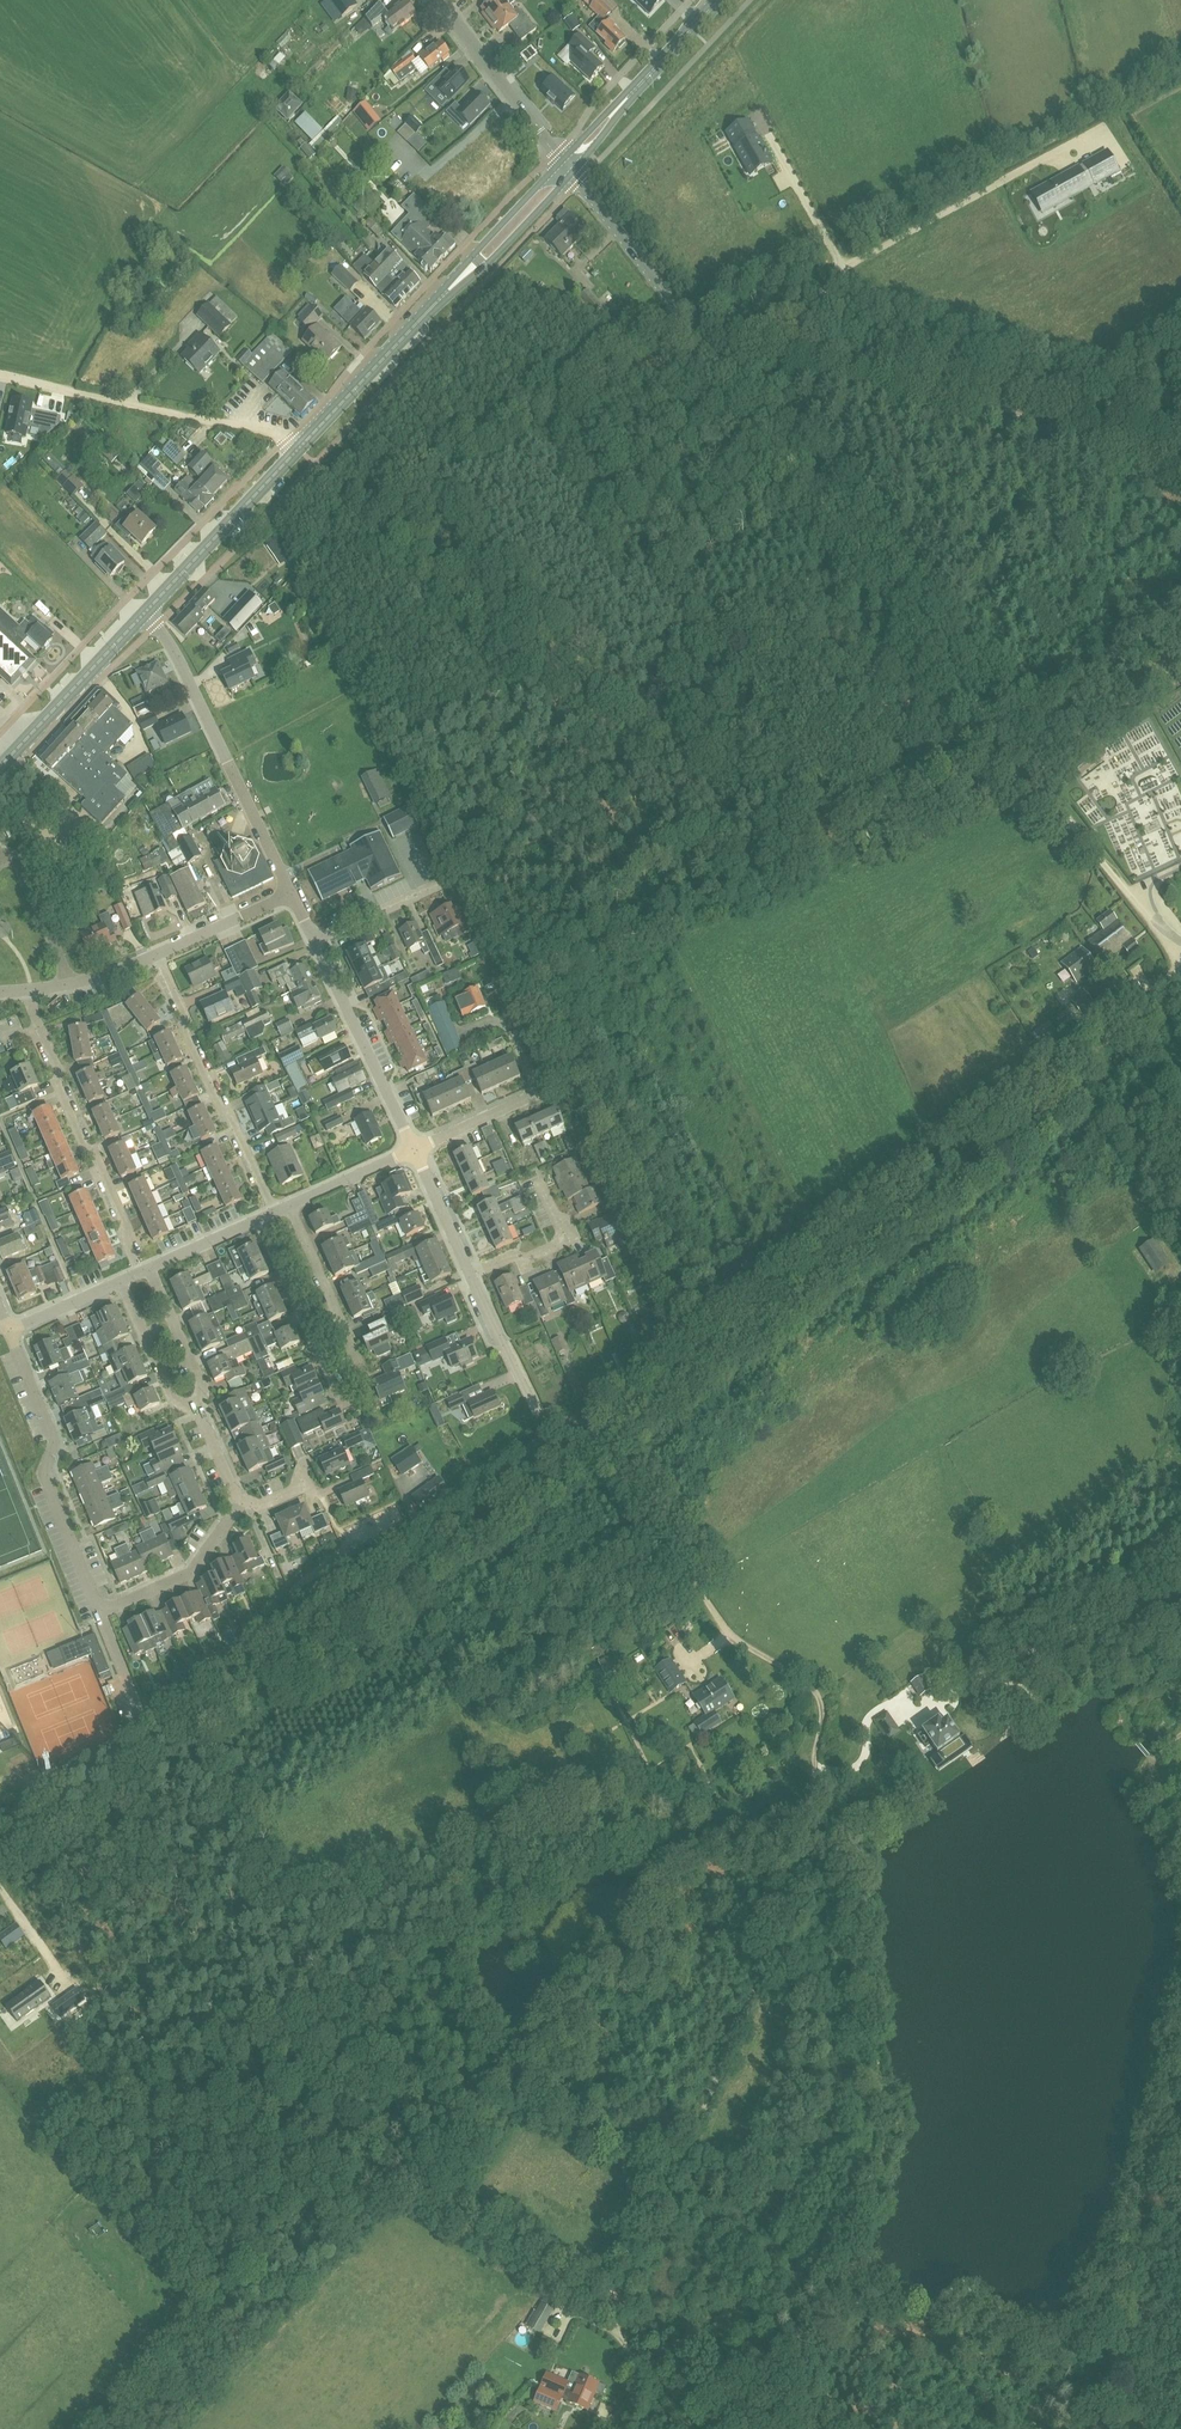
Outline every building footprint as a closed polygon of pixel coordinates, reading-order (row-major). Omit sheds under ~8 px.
[(335,9),(347,0),(329,0),(335,9)] [(335,9),(342,17),(358,5),(354,0),(347,0),(335,9)] [(508,7),(503,0),(492,0),(490,2),(481,9),(484,12),(482,14),(488,22),(508,7)] [(611,13),(598,0),(590,8),(600,17),(590,27),(607,43),(605,45),(613,52),(618,48),(619,49),(626,42),(624,41),(614,30),(615,28),(607,19),(611,13)] [(649,14),(662,0),(634,0),(649,14)] [(379,3),(365,18),(372,27),(384,19),(392,32),(415,15),(411,10),(412,8),(408,3),(407,3),(405,1),(388,15),(379,3)] [(516,10),(513,12),(508,7),(488,22),(495,31),(497,29),(499,33),(509,25),(521,41),(536,30),(522,11),(516,10)] [(338,20),(342,17),(337,11),(333,14),(338,20)] [(372,27),(365,18),(353,29),(360,35),(372,27)] [(324,32),(328,28),(324,24),(320,28),(324,32)] [(590,80),(603,66),(586,50),(590,45),(580,35),(569,46),(577,54),(570,62),(590,80)] [(419,57),(429,69),(442,59),(443,61),(449,57),(448,55),(449,54),(441,43),(436,48),(434,45),(419,57)] [(527,64),(538,55),(531,46),(520,55),(527,64)] [(285,59),(280,53),(269,65),(274,70),(285,59)] [(411,55),(392,70),(400,82),(417,70),(413,64),(416,61),(411,55)] [(324,66),(319,77),(325,79),(330,69),(324,66)] [(444,82),(439,77),(431,85),(425,91),(441,107),(448,100),(469,80),(458,69),(444,82)] [(575,96),(555,77),(542,91),(548,97),(547,98),(554,105),(555,104),(562,110),(575,96)] [(348,89),(347,99),(355,101),(357,90),(348,89)] [(457,113),(470,125),(478,116),(478,117),(478,116),(481,113),(481,114),(481,113),(489,105),(477,93),(469,101),(468,101),(468,102),(466,104),(465,104),(465,105),(461,109),(455,103),(447,112),(452,118),(457,113)] [(289,121),(294,116),(292,114),(300,105),(289,95),(275,109),(289,121)] [(380,122),(370,109),(359,118),(369,131),(380,122)] [(387,124),(399,118),(395,109),(383,115),(387,124)] [(295,124),(300,129),(312,141),(322,131),(305,114),(295,124)] [(337,116),(322,131),(312,141),(309,145),(315,151),(343,122),(337,116)] [(416,134),(422,127),(412,117),(406,124),(416,134)] [(741,124),(727,132),(733,144),(739,140),(738,138),(746,133),(741,124)] [(735,147),(746,168),(767,156),(756,136),(735,147)] [(301,148),(310,158),(315,153),(306,144),(301,148)] [(1097,157),(1083,164),(1094,185),(1118,171),(1113,162),(1103,167),(1097,157)] [(1032,194),(1038,190),(1046,206),(1069,193),(1072,197),(1089,187),(1078,167),(1031,193),(1032,194)] [(280,183),(281,182),(289,174),(283,168),(274,176),(280,183)] [(289,174),(281,182),(285,186),(293,178),(289,174)] [(392,184),(411,203),(418,197),(399,177),(392,184)] [(545,236),(547,237),(544,240),(562,258),(588,232),(566,210),(557,218),(560,221),(553,228),(545,236)] [(410,215),(391,235),(430,271),(450,250),(455,244),(446,236),(441,241),(420,222),(419,223),(410,215)] [(365,224),(373,233),(379,227),(370,218),(365,224)] [(344,240),(335,230),(328,237),(336,246),(344,240)] [(411,293),(420,283),(408,272),(410,270),(388,250),(373,267),(385,279),(387,277),(400,289),(403,286),(411,293)] [(331,276),(349,292),(359,283),(341,265),(331,276)] [(396,308),(411,293),(403,286),(400,289),(392,281),(387,277),(385,279),(373,267),(370,269),(364,276),(376,288),(395,308),(396,308)] [(588,291),(576,300),(590,317),(601,307),(588,291)] [(209,305),(231,326),(239,317),(217,296),(209,305)] [(615,304),(612,303),(609,306),(608,309),(610,312),(614,313),(617,310),(617,307),(615,304)] [(219,338),(231,326),(209,305),(208,304),(196,316),(219,338)] [(366,309),(362,313),(353,305),(342,317),(351,326),(350,327),(365,340),(381,323),(366,309)] [(773,305),(771,312),(781,315),(783,308),(773,305)] [(311,307),(302,316),(297,321),(308,330),(323,315),(312,306),(311,307)] [(326,363),(341,347),(317,326),(303,341),(326,363)] [(271,334),(252,355),(247,350),(238,360),(252,373),(262,383),(291,353),(271,334)] [(194,342),(196,344),(196,345),(190,351),(183,358),(186,361),(199,374),(219,353),(203,338),(201,336),(194,342)] [(593,351),(599,352),(601,345),(594,344),(593,351)] [(315,401),(284,371),(269,386),(300,416),(315,401)] [(32,404),(14,400),(11,411),(11,410),(10,411),(11,411),(10,416),(9,416),(10,417),(7,433),(25,437),(32,404)] [(61,417),(35,412),(32,428),(40,430),(38,439),(43,440),(59,425),(61,417)] [(67,422),(68,422),(77,414),(68,413),(67,422)] [(202,432),(197,439),(208,447),(213,440),(202,432)] [(233,436),(228,433),(225,437),(230,441),(233,436)] [(112,464),(120,455),(106,442),(98,450),(112,464)] [(178,466),(186,457),(170,442),(162,451),(178,466)] [(189,469),(200,479),(204,475),(201,472),(209,464),(215,470),(217,468),(202,455),(189,469)] [(150,456),(139,466),(155,481),(160,475),(153,468),(157,463),(150,456)] [(204,475),(200,479),(202,481),(198,486),(212,498),(228,481),(215,470),(209,464),(201,472),(204,475)] [(83,485),(74,476),(63,487),(73,496),(83,485)] [(212,498),(198,486),(188,476),(174,491),(198,513),(204,507),(206,509),(214,500),(212,498)] [(60,498),(67,493),(62,486),(55,491),(60,498)] [(75,513),(78,516),(83,512),(79,508),(75,513)] [(111,513),(108,509),(102,514),(106,518),(111,513)] [(124,521),(122,520),(116,527),(124,535),(127,531),(142,545),(156,530),(134,510),(124,521)] [(83,512),(78,516),(77,518),(82,524),(89,518),(83,512)] [(105,571),(111,577),(117,571),(119,574),(124,568),(123,566),(125,564),(111,550),(111,551),(101,540),(107,535),(97,524),(81,540),(91,550),(95,546),(100,551),(94,557),(99,563),(96,565),(103,572),(105,571)] [(296,564),(291,557),(292,557),(278,538),(267,546),(280,564),(285,561),(290,568),(296,564)] [(7,556),(13,562),(20,555),(15,549),(7,556)] [(15,565),(22,574),(33,566),(26,557),(15,565)] [(185,633),(215,600),(205,590),(174,623),(173,624),(184,634),(185,633)] [(263,604),(249,591),(223,619),(237,632),(263,604)] [(32,606),(47,615),(51,607),(36,598),(32,606)] [(280,611),(274,603),(269,607),(274,615),(280,611)] [(25,642),(29,637),(43,650),(45,648),(46,649),(49,646),(48,644),(52,640),(50,638),(53,634),(45,626),(44,627),(34,618),(29,624),(25,621),(19,628),(0,609),(0,619),(25,642)] [(25,642),(0,619),(0,677),(10,686),(20,675),(23,678),(28,673),(25,670),(35,660),(35,659),(21,646),(25,642)] [(255,630),(252,625),(255,623),(253,619),(247,626),(251,632),(255,630)] [(220,643),(224,639),(219,634),(215,638),(220,643)] [(229,654),(239,649),(236,643),(226,648),(229,654)] [(236,669),(221,675),(229,691),(253,679),(248,669),(255,666),(248,652),(232,660),(236,669)] [(158,664),(138,673),(148,693),(167,683),(158,664)] [(75,714),(73,728),(104,757),(106,754),(133,726),(116,710),(119,706),(104,691),(96,691),(75,714)] [(134,709),(138,718),(153,711),(149,702),(147,703),(134,709)] [(143,731),(159,723),(154,714),(139,722),(143,731)] [(191,733),(182,715),(158,726),(166,744),(191,733)] [(104,757),(73,728),(42,761),(52,771),(53,770),(88,803),(83,808),(101,825),(126,798),(136,788),(134,786),(125,777),(128,774),(106,754),(104,757)] [(150,742),(155,751),(160,749),(156,739),(150,742)] [(1093,757),(1087,749),(1066,765),(1072,773),(1093,757)] [(135,781),(157,767),(148,754),(127,768),(135,781)] [(366,784),(376,804),(391,796),(381,777),(366,784)] [(139,781),(134,786),(136,788),(144,795),(149,791),(139,781)] [(170,804),(150,815),(165,840),(172,836),(184,830),(230,804),(224,793),(220,792),(217,794),(215,789),(210,782),(192,791),(190,791),(186,793),(186,795),(170,804)] [(384,819),(384,818),(383,819),(393,839),(394,839),(393,836),(417,825),(418,827),(419,827),(409,806),(408,807),(384,819)] [(323,901),(353,886),(352,884),(366,877),(368,882),(367,882),(367,883),(368,883),(371,889),(370,889),(371,890),(401,875),(400,875),(397,869),(398,868),(398,867),(397,868),(380,833),(381,832),(380,831),(350,846),(350,847),(351,847),(352,850),(309,872),(308,871),(322,902),(323,901)] [(177,844),(188,863),(201,856),(191,837),(177,844)] [(110,847),(106,840),(100,843),(104,850),(110,847)] [(216,863),(233,898),(273,879),(258,848),(248,853),(238,852),(236,853),(230,842),(215,851),(220,861),(216,863)] [(152,852),(152,853),(145,857),(151,869),(159,865),(159,866),(168,862),(160,848),(152,852)] [(124,862),(127,872),(134,870),(131,860),(124,862)] [(205,904),(189,869),(171,878),(187,913),(205,904)] [(158,881),(167,901),(177,896),(169,877),(158,881)] [(144,916),(165,908),(156,886),(136,894),(144,916)] [(473,930),(465,914),(457,918),(452,908),(451,906),(432,915),(437,925),(435,926),(440,936),(442,935),(446,933),(455,928),(460,936),(473,930)] [(1091,954),(1093,956),(1096,954),(1103,962),(1122,948),(1130,957),(1139,950),(1110,912),(1096,922),(1103,931),(1088,943),(1095,951),(1091,954)] [(105,943),(106,945),(117,941),(114,933),(113,931),(116,930),(109,914),(109,913),(99,918),(103,926),(81,935),(87,950),(105,943)] [(119,916),(125,931),(132,928),(126,913),(119,916)] [(259,920),(261,926),(275,922),(273,916),(259,920)] [(419,944),(424,955),(431,952),(438,967),(445,964),(434,943),(428,930),(422,933),(416,923),(400,931),(409,949),(419,944)] [(260,946),(265,956),(294,944),(288,927),(280,930),(278,925),(260,934),(265,944),(260,946)] [(359,941),(362,947),(347,954),(349,958),(346,959),(351,968),(371,957),(366,945),(375,941),(372,934),(359,941)] [(233,947),(246,973),(258,967),(245,941),(233,947)] [(477,943),(468,947),(473,958),(478,956),(488,951),(484,943),(479,946),(477,943)] [(237,977),(246,973),(233,947),(225,951),(237,977)] [(400,958),(395,947),(389,949),(388,950),(393,961),(400,958)] [(1028,952),(1033,959),(1038,955),(1033,948),(1028,952)] [(1090,959),(1093,956),(1091,954),(1088,956),(1082,948),(1061,964),(1076,983),(1096,967),(1090,959)] [(359,978),(377,969),(371,957),(351,968),(354,975),(357,974),(359,978)] [(185,970),(194,987),(215,976),(212,971),(219,967),(214,958),(208,961),(207,959),(185,970)] [(291,991),(312,982),(304,965),(298,968),(296,963),(288,966),(287,964),(268,973),(273,983),(278,981),(281,987),(287,984),(291,991)] [(377,969),(359,978),(359,979),(357,981),(361,988),(363,987),(365,990),(379,983),(380,985),(383,992),(398,985),(395,978),(389,981),(383,967),(377,969)] [(253,1009),(261,1005),(253,986),(260,983),(254,970),(239,977),(253,1009)] [(410,979),(414,986),(422,982),(419,975),(410,979)] [(222,984),(227,994),(235,990),(241,987),(237,978),(222,984)] [(1126,998),(1139,988),(1134,981),(1120,991),(1126,998)] [(320,998),(312,982),(291,991),(295,1000),(299,1009),(302,1007),(304,1010),(321,1001),(319,999),(320,998)] [(411,996),(417,993),(412,985),(407,987),(411,996)] [(463,1016),(485,1007),(477,988),(455,997),(463,1016)] [(1071,1001),(1080,1012),(1093,1002),(1083,991),(1071,1001)] [(215,999),(201,1006),(209,1021),(232,1010),(224,992),(214,997),(215,999)] [(375,1012),(377,1016),(398,1006),(393,994),(375,1003),(378,1008),(376,1012),(375,1012)] [(137,1019),(150,1009),(139,995),(126,1006),(137,1019)] [(412,1002),(417,1012),(421,1009),(417,1000),(412,1002)] [(463,1047),(443,1002),(428,1009),(447,1053),(463,1047)] [(386,1026),(404,1017),(398,1006),(377,1016),(379,1020),(380,1019),(383,1021),(386,1026)] [(160,1022),(150,1009),(137,1019),(147,1032),(160,1022)] [(241,1022),(247,1032),(251,1040),(263,1034),(265,1029),(264,1027),(272,1023),(271,1019),(267,1009),(248,1018),(241,1022)] [(421,1009),(417,1012),(420,1020),(425,1017),(421,1009)] [(107,1024),(112,1021),(107,1010),(102,1013),(107,1024)] [(104,1020),(101,1013),(83,1019),(86,1026),(104,1020)] [(410,1029),(404,1017),(386,1026),(389,1032),(387,1035),(386,1035),(388,1039),(410,1029)] [(276,1025),(280,1034),(293,1028),(288,1019),(276,1025)] [(320,1040),(337,1032),(330,1019),(317,1025),(316,1022),(303,1028),(296,1032),(300,1040),(307,1036),(316,1032),(320,1039),(320,1040)] [(112,1021),(107,1024),(112,1035),(117,1033),(112,1021)] [(220,1035),(223,1042),(224,1043),(247,1032),(241,1022),(220,1033),(220,1035)] [(1040,1040),(1054,1029),(1049,1022),(1034,1033),(1040,1040)] [(428,1035),(433,1032),(429,1023),(424,1026),(428,1035)] [(73,1045),(89,1043),(86,1026),(70,1029),(73,1045)] [(394,1044),(397,1050),(415,1041),(410,1029),(388,1039),(390,1043),(391,1043),(394,1044)] [(155,1039),(161,1053),(176,1046),(170,1032),(155,1039)] [(437,1041),(433,1032),(428,1035),(432,1043),(437,1041)] [(121,1042),(117,1033),(112,1035),(116,1044),(121,1042)] [(153,1036),(125,1047),(128,1055),(156,1045),(153,1036)] [(487,1045),(490,1050),(505,1043),(503,1038),(487,1045)] [(219,1039),(212,1042),(219,1056),(225,1053),(219,1039)] [(415,1041),(397,1050),(400,1055),(399,1058),(397,1059),(399,1063),(421,1052),(415,1041)] [(121,1054),(126,1052),(121,1042),(116,1044),(120,1053),(121,1054)] [(89,1043),(73,1045),(76,1062),(77,1062),(92,1059),(89,1043)] [(176,1046),(161,1053),(154,1056),(157,1062),(164,1059),(167,1066),(182,1059),(176,1046)] [(284,1068),(297,1062),(304,1058),(298,1046),(279,1056),(284,1068)] [(309,1064),(315,1075),(324,1070),(325,1071),(350,1058),(343,1046),(318,1058),(319,1059),(309,1064)] [(263,1047),(245,1055),(248,1062),(231,1070),(238,1085),(263,1074),(256,1059),(267,1054),(263,1047)] [(440,1047),(435,1049),(439,1057),(444,1055),(440,1047)] [(124,1062),(129,1060),(126,1052),(121,1054),(124,1062)] [(421,1052),(399,1063),(401,1067),(402,1066),(406,1067),(408,1073),(427,1064),(421,1052)] [(121,1054),(120,1053),(110,1057),(114,1066),(124,1062),(121,1054)] [(497,1063),(507,1083),(519,1077),(510,1057),(497,1063)] [(129,1060),(124,1062),(127,1069),(132,1067),(129,1060)] [(483,1064),(485,1069),(494,1089),(507,1083),(497,1063),(491,1066),(489,1061),(483,1064)] [(345,1068),(336,1072),(339,1078),(333,1081),(338,1092),(364,1080),(356,1062),(345,1068)] [(466,1074),(470,1082),(474,1080),(481,1095),(494,1089),(485,1069),(479,1071),(475,1064),(470,1067),(464,1069),(466,1074)] [(12,1074),(20,1093),(14,1096),(19,1108),(35,1101),(30,1089),(38,1086),(29,1067),(12,1074)] [(131,1076),(135,1074),(132,1067),(127,1069),(130,1075),(131,1076)] [(177,1089),(192,1082),(186,1068),(171,1075),(177,1089)] [(434,1069),(427,1072),(430,1078),(431,1078),(431,1077),(436,1074),(434,1069)] [(463,1085),(470,1082),(466,1074),(464,1069),(452,1075),(455,1082),(448,1085),(458,1105),(470,1099),(463,1085)] [(95,1077),(92,1070),(82,1074),(77,1076),(83,1090),(105,1081),(102,1074),(95,1077)] [(141,1086),(140,1086),(135,1074),(131,1076),(136,1088),(141,1086)] [(136,1088),(131,1076),(130,1075),(122,1078),(128,1092),(136,1088)] [(252,1117),(274,1107),(268,1093),(281,1087),(278,1080),(249,1094),(251,1100),(246,1103),(252,1117)] [(436,1091),(445,1111),(458,1105),(448,1085),(446,1080),(441,1082),(444,1088),(436,1091)] [(107,1087),(105,1081),(83,1090),(89,1103),(104,1097),(101,1089),(107,1087)] [(199,1095),(192,1082),(177,1089),(170,1092),(173,1099),(181,1096),(184,1102),(199,1095)] [(145,1095),(141,1086),(136,1088),(140,1097),(144,1106),(149,1104),(145,1095)] [(445,1111),(436,1091),(431,1094),(429,1090),(422,1093),(422,1094),(417,1097),(420,1105),(425,1102),(432,1117),(445,1111)] [(340,1095),(331,1099),(334,1107),(343,1103),(340,1095)] [(93,1112),(99,1126),(114,1119),(119,1117),(117,1111),(111,1113),(108,1106),(93,1112)] [(188,1113),(195,1127),(210,1120),(203,1106),(188,1113)] [(56,1121),(50,1107),(43,1110),(34,1114),(39,1128),(56,1121)] [(281,1122),(274,1107),(252,1117),(259,1133),(265,1130),(268,1136),(296,1123),(293,1117),(281,1122)] [(151,1108),(146,1111),(147,1112),(149,1118),(151,1120),(153,1119),(156,1117),(151,1108)] [(542,1114),(550,1132),(564,1125),(556,1108),(542,1114)] [(156,1117),(153,1119),(155,1123),(166,1118),(162,1109),(154,1113),(156,1117)] [(302,1122),(309,1118),(305,1110),(298,1113),(302,1122)] [(371,1113),(355,1121),(367,1145),(382,1138),(375,1124),(376,1124),(371,1113)] [(529,1120),(536,1138),(550,1132),(542,1114),(529,1120)] [(324,1124),(327,1132),(344,1124),(340,1116),(324,1124)] [(114,1119),(99,1126),(105,1140),(120,1133),(114,1119)] [(210,1120),(195,1127),(188,1130),(192,1137),(198,1134),(201,1141),(216,1134),(210,1120)] [(522,1144),(536,1138),(529,1120),(515,1127),(522,1144)] [(39,1128),(45,1141),(62,1134),(56,1121),(39,1128)] [(157,1137),(163,1134),(160,1127),(154,1129),(157,1137)] [(9,1131),(12,1140),(19,1136),(16,1128),(9,1131)] [(297,1135),(297,1134),(294,1128),(275,1136),(278,1143),(297,1135)] [(311,1144),(319,1142),(316,1132),(308,1135),(311,1144)] [(51,1154),(68,1147),(62,1134),(45,1141),(51,1154)] [(157,1137),(160,1143),(161,1143),(166,1141),(163,1134),(157,1137)] [(494,1136),(487,1139),(493,1153),(503,1149),(497,1135),(494,1136)] [(12,1140),(18,1153),(25,1150),(19,1136),(12,1140)] [(569,1152),(575,1149),(570,1137),(564,1140),(569,1152)] [(161,1143),(160,1143),(160,1144),(152,1147),(158,1160),(166,1157),(163,1150),(169,1148),(166,1141),(161,1143)] [(539,1145),(544,1156),(550,1153),(545,1142),(539,1145)] [(115,1163),(130,1157),(136,1154),(133,1148),(127,1151),(124,1143),(109,1150),(115,1163)] [(184,1165),(202,1160),(197,1145),(180,1150),(184,1165)] [(539,1158),(544,1156),(539,1145),(534,1147),(539,1158)] [(201,1153),(208,1167),(223,1160),(216,1146),(201,1153)] [(278,1171),(284,1184),(303,1176),(290,1146),(269,1155),(276,1172),(278,1171)] [(73,1160),(68,1147),(51,1154),(54,1161),(47,1164),(50,1170),(57,1167),(73,1160)] [(453,1155),(459,1169),(476,1161),(470,1147),(453,1155)] [(163,1150),(166,1157),(169,1156),(172,1154),(171,1152),(169,1148),(163,1150)] [(25,1150),(18,1153),(22,1161),(29,1158),(25,1150)] [(169,1156),(171,1160),(171,1161),(181,1156),(177,1150),(171,1152),(172,1154),(169,1156)] [(0,1157),(0,1169),(5,1167),(14,1163),(14,1162),(10,1152),(0,1157)] [(145,1172),(171,1160),(169,1156),(166,1157),(158,1160),(143,1167),(145,1172)] [(136,1171),(130,1157),(115,1163),(121,1177),(136,1171)] [(558,1185),(582,1174),(575,1158),(553,1168),(558,1179),(556,1180),(558,1185)] [(493,1164),(495,1169),(506,1164),(504,1159),(493,1164)] [(73,1160),(57,1167),(63,1181),(57,1183),(60,1190),(71,1185),(68,1178),(79,1173),(73,1160)] [(223,1160),(208,1167),(214,1180),(229,1173),(223,1160)] [(476,1161),(459,1169),(466,1183),(483,1175),(476,1161)] [(506,1164),(495,1169),(497,1175),(509,1170),(506,1164)] [(171,1168),(174,1175),(181,1172),(177,1165),(171,1168)] [(26,1171),(30,1179),(37,1176),(34,1167),(26,1171)] [(186,1169),(180,1172),(181,1172),(183,1178),(189,1176),(186,1169)] [(174,1175),(177,1181),(183,1178),(181,1172),(174,1175)] [(214,1180),(220,1194),(235,1187),(229,1173),(214,1180)] [(404,1174),(388,1181),(389,1184),(377,1190),(388,1214),(403,1207),(399,1198),(409,1194),(409,1193),(412,1191),(404,1174)] [(589,1190),(582,1174),(558,1185),(560,1189),(563,1188),(568,1200),(574,1197),(589,1190)] [(481,1192),(489,1189),(483,1175),(466,1183),(472,1197),(481,1192)] [(183,1178),(177,1181),(180,1188),(186,1185),(183,1179),(183,1178)] [(129,1186),(135,1200),(150,1193),(144,1179),(129,1186)] [(186,1185),(180,1188),(183,1195),(189,1192),(186,1185)] [(496,1186),(489,1189),(481,1192),(486,1203),(477,1208),(483,1222),(500,1214),(511,1209),(509,1202),(497,1207),(494,1201),(501,1198),(496,1186)] [(235,1187),(220,1194),(226,1207),(241,1200),(235,1187)] [(596,1187),(589,1190),(574,1197),(579,1208),(577,1209),(579,1214),(603,1203),(596,1187)] [(76,1211),(92,1204),(87,1191),(70,1198),(76,1211)] [(135,1200),(141,1213),(156,1206),(150,1193),(135,1200)] [(193,1206),(199,1203),(196,1196),(190,1199),(193,1206)] [(512,1209),(524,1203),(521,1196),(509,1201),(512,1209)] [(185,1210),(191,1208),(188,1200),(182,1203),(185,1210)] [(202,1210),(199,1203),(193,1206),(197,1213),(202,1210)] [(525,1205),(524,1203),(512,1209),(515,1214),(527,1209),(525,1205)] [(76,1211),(82,1225),(98,1218),(92,1204),(76,1211)] [(369,1220),(371,1226),(372,1227),(379,1223),(371,1205),(363,1208),(365,1211),(368,1218),(369,1220)] [(141,1213),(147,1226),(162,1220),(156,1206),(141,1213)] [(13,1225),(5,1208),(0,1210),(0,1227),(5,1225),(6,1228),(13,1225)] [(191,1208),(185,1210),(183,1211),(188,1224),(197,1221),(191,1208)] [(203,1213),(205,1218),(217,1212),(215,1208),(203,1213)] [(358,1214),(346,1220),(348,1227),(368,1218),(363,1208),(356,1211),(358,1214)] [(40,1220),(36,1210),(22,1215),(26,1226),(40,1220)] [(45,1215),(49,1223),(56,1220),(52,1212),(45,1215)] [(340,1223),(337,1216),(331,1218),(328,1212),(310,1220),(316,1235),(334,1227),(334,1226),(340,1223)] [(483,1222),(490,1235),(506,1228),(500,1214),(483,1222)] [(619,1242),(616,1235),(621,1233),(628,1230),(622,1218),(616,1221),(613,1214),(589,1225),(597,1242),(604,1239),(608,1247),(619,1242)] [(400,1222),(407,1237),(425,1229),(418,1215),(400,1222)] [(378,1232),(398,1224),(395,1216),(375,1225),(378,1232)] [(82,1225),(87,1238),(104,1231),(98,1218),(82,1225)] [(56,1220),(49,1223),(53,1232),(60,1229),(56,1220)] [(162,1220),(147,1226),(153,1240),(169,1233),(162,1220)] [(354,1234),(371,1226),(369,1220),(351,1228),(354,1234)] [(39,1242),(48,1238),(43,1226),(34,1229),(39,1242)] [(536,1231),(534,1226),(522,1231),(525,1236),(536,1231)] [(375,1234),(372,1227),(366,1229),(372,1243),(378,1241),(375,1234)] [(506,1228),(490,1235),(496,1249),(513,1242),(506,1228)] [(86,1254),(93,1251),(110,1244),(104,1231),(87,1238),(80,1241),(86,1254)] [(3,1260),(24,1251),(21,1243),(18,1236),(0,1244),(0,1254),(3,1260)] [(60,1250),(68,1247),(64,1238),(57,1241),(60,1250)] [(322,1249),(329,1263),(348,1254),(345,1247),(342,1240),(322,1249)] [(1154,1274),(1155,1273),(1160,1270),(1169,1265),(1166,1260),(1152,1240),(1139,1249),(1137,1250),(1154,1274)] [(421,1260),(424,1267),(443,1258),(436,1242),(416,1252),(411,1254),(411,1255),(415,1263),(421,1260)] [(116,1257),(110,1244),(93,1251),(99,1265),(116,1257)] [(237,1269),(262,1258),(256,1244),(249,1247),(247,1244),(236,1248),(238,1252),(241,1261),(235,1263),(237,1269)] [(72,1255),(68,1247),(60,1250),(64,1258),(72,1255)] [(45,1252),(48,1259),(55,1256),(52,1249),(45,1252)] [(387,1261),(389,1265),(406,1257),(403,1249),(385,1257),(387,1261)] [(576,1261),(587,1285),(603,1278),(605,1283),(616,1279),(609,1263),(601,1267),(599,1263),(594,1253),(577,1261),(576,1261)] [(348,1254),(329,1263),(335,1277),(355,1268),(348,1254)] [(371,1268),(387,1261),(385,1257),(384,1254),(378,1257),(368,1261),(371,1268)] [(544,1258),(547,1267),(553,1265),(550,1256),(544,1258)] [(557,1265),(560,1271),(565,1283),(558,1286),(565,1302),(564,1302),(566,1307),(576,1303),(571,1292),(587,1285),(576,1261),(577,1261),(575,1257),(557,1265)] [(269,1273),(262,1258),(237,1269),(241,1277),(247,1274),(250,1281),(269,1273)] [(451,1275),(443,1258),(424,1267),(427,1274),(421,1277),(425,1285),(431,1283),(451,1275)] [(220,1261),(213,1264),(220,1278),(226,1275),(220,1261)] [(31,1280),(60,1267),(58,1262),(42,1268),(41,1267),(28,1272),(31,1280)] [(108,1268),(106,1262),(99,1265),(102,1271),(108,1268)] [(373,1277),(387,1271),(390,1270),(387,1262),(370,1270),(373,1277)] [(210,1274),(192,1282),(189,1274),(170,1283),(176,1297),(195,1288),(199,1286),(199,1287),(220,1278),(213,1264),(206,1267),(210,1274)] [(8,1273),(14,1287),(31,1280),(28,1272),(25,1266),(8,1273)] [(78,1266),(70,1270),(73,1277),(81,1273),(78,1266)] [(60,1267),(31,1280),(14,1287),(19,1301),(36,1293),(34,1287),(47,1281),(48,1284),(56,1281),(57,1283),(65,1280),(60,1267)] [(391,1285),(396,1283),(397,1283),(396,1280),(391,1269),(390,1270),(387,1271),(390,1277),(388,1278),(391,1285)] [(547,1310),(564,1302),(565,1302),(558,1286),(553,1275),(553,1274),(534,1282),(539,1293),(542,1301),(534,1305),(541,1319),(550,1315),(547,1310)] [(396,1280),(397,1283),(398,1285),(406,1281),(404,1276),(396,1280)] [(524,1307),(534,1303),(532,1300),(531,1297),(526,1285),(517,1289),(511,1276),(494,1283),(506,1309),(522,1301),(524,1307)] [(226,1292),(229,1298),(237,1295),(243,1292),(240,1285),(233,1288),(230,1283),(223,1287),(226,1292)] [(341,1291),(347,1305),(366,1297),(360,1283),(341,1291)] [(402,1293),(402,1294),(406,1303),(423,1295),(419,1285),(402,1293)] [(195,1288),(176,1297),(183,1311),(201,1303),(205,1301),(199,1287),(199,1286),(195,1288)] [(256,1310),(281,1299),(274,1286),(256,1294),(259,1302),(254,1304),(256,1310)] [(229,1298),(226,1292),(207,1300),(210,1307),(229,1298)] [(366,1297),(347,1305),(354,1319),(363,1315),(364,1317),(376,1312),(372,1302),(376,1300),(373,1293),(366,1297)] [(406,1303),(402,1294),(401,1294),(393,1297),(384,1302),(387,1309),(388,1309),(390,1313),(404,1307),(407,1305),(406,1303)] [(229,1298),(235,1312),(243,1308),(237,1295),(229,1298)] [(454,1314),(457,1313),(449,1296),(443,1299),(444,1300),(437,1303),(434,1297),(418,1304),(424,1316),(432,1312),(437,1322),(443,1319),(445,1318),(447,1324),(456,1320),(454,1314)] [(235,1312),(229,1298),(210,1307),(214,1314),(227,1308),(233,1321),(238,1319),(235,1312)] [(287,1314),(281,1299),(256,1310),(260,1318),(265,1315),(269,1322),(287,1314)] [(104,1330),(123,1322),(117,1307),(98,1316),(91,1319),(98,1333),(104,1330)] [(404,1307),(390,1313),(391,1315),(398,1319),(408,1315),(404,1307)] [(406,1310),(408,1315),(416,1312),(413,1307),(406,1310)] [(624,1312),(623,1312),(622,1313),(621,1313),(620,1314),(619,1315),(618,1316),(618,1318),(618,1319),(618,1320),(619,1321),(619,1322),(620,1322),(621,1323),(622,1324),(623,1324),(624,1324),(625,1324),(626,1324),(627,1324),(628,1323),(628,1322),(629,1322),(629,1321),(630,1321),(630,1320),(630,1319),(630,1318),(630,1317),(629,1315),(629,1314),(628,1314),(628,1313),(627,1313),(626,1313),(625,1312),(624,1312)] [(195,1338),(213,1330),(219,1327),(216,1320),(210,1323),(207,1316),(189,1324),(195,1338)] [(371,1332),(361,1336),(369,1353),(372,1351),(376,1359),(378,1359),(390,1354),(391,1352),(387,1344),(390,1343),(384,1329),(387,1327),(383,1319),(368,1326),(371,1332)] [(641,1337),(634,1321),(626,1325),(633,1341),(641,1337)] [(122,1347),(119,1340),(129,1335),(123,1322),(104,1330),(98,1333),(104,1346),(107,1353),(122,1347)] [(247,1340),(261,1334),(258,1328),(257,1327),(255,1322),(243,1328),(246,1332),(244,1333),(247,1340)] [(73,1326),(80,1341),(86,1338),(80,1323),(73,1326)] [(64,1340),(67,1348),(80,1342),(80,1341),(73,1326),(66,1330),(69,1338),(64,1340)] [(263,1340),(261,1334),(247,1340),(252,1351),(257,1361),(269,1356),(264,1346),(266,1345),(267,1348),(278,1343),(281,1350),(299,1342),(293,1327),(274,1335),(263,1340)] [(220,1344),(213,1330),(195,1338),(201,1353),(220,1344)] [(225,1342),(228,1348),(247,1340),(244,1333),(225,1342)] [(556,1348),(563,1345),(560,1337),(553,1340),(556,1348)] [(426,1346),(412,1353),(417,1365),(423,1362),(432,1358),(433,1361),(446,1355),(452,1367),(460,1363),(462,1368),(474,1363),(472,1358),(477,1356),(469,1339),(449,1349),(447,1346),(444,1339),(426,1346)] [(39,1360),(59,1351),(54,1340),(35,1348),(39,1360)] [(247,1340),(228,1348),(222,1351),(224,1358),(207,1366),(214,1380),(224,1376),(227,1383),(244,1375),(241,1367),(238,1368),(234,1359),(252,1351),(247,1340)] [(135,1349),(125,1353),(122,1347),(107,1353),(110,1360),(116,1374),(123,1371),(141,1363),(135,1349)] [(56,1367),(59,1373),(63,1371),(77,1365),(88,1360),(85,1354),(75,1358),(72,1359),(67,1348),(59,1351),(39,1360),(45,1372),(56,1367)] [(401,1371),(414,1365),(410,1355),(396,1361),(383,1368),(387,1376),(373,1382),(381,1400),(404,1389),(397,1373),(401,1371)] [(264,1358),(257,1361),(262,1373),(269,1369),(264,1358)] [(63,1371),(59,1373),(50,1376),(52,1382),(49,1383),(55,1395),(74,1387),(84,1383),(79,1371),(80,1371),(91,1366),(88,1360),(77,1365),(63,1371)] [(147,1376),(141,1363),(123,1371),(116,1374),(122,1388),(104,1396),(107,1403),(125,1394),(140,1388),(137,1381),(147,1376)] [(295,1383),(298,1391),(318,1382),(312,1368),(298,1374),(295,1368),(282,1374),(287,1387),(295,1383)] [(258,1392),(263,1390),(259,1381),(251,1385),(254,1390),(258,1392)] [(318,1382),(298,1391),(302,1398),(294,1401),(300,1414),(313,1408),(310,1402),(324,1395),(318,1382)] [(427,1391),(424,1384),(417,1386),(420,1393),(427,1391)] [(90,1394),(79,1399),(74,1387),(55,1395),(60,1407),(76,1400),(78,1407),(93,1400),(104,1396),(101,1389),(90,1394)] [(143,1395),(140,1388),(125,1394),(107,1403),(111,1410),(126,1403),(128,1408),(138,1404),(141,1413),(160,1404),(154,1390),(143,1395)] [(226,1420),(252,1408),(248,1398),(244,1389),(230,1395),(233,1402),(220,1408),(221,1410),(218,1411),(222,1417),(224,1416),(226,1420)] [(467,1402),(464,1403),(462,1404),(469,1419),(474,1417),(499,1406),(492,1390),(484,1394),(467,1402)] [(460,1395),(447,1401),(451,1409),(462,1404),(464,1403),(460,1395)] [(95,1420),(90,1409),(95,1407),(93,1400),(78,1407),(81,1413),(65,1419),(70,1431),(89,1423),(95,1420)] [(428,1408),(432,1416),(438,1413),(435,1405),(428,1408)] [(248,1434),(261,1428),(257,1419),(252,1408),(226,1420),(231,1433),(244,1427),(248,1434)] [(308,1415),(297,1420),(304,1434),(314,1430),(323,1426),(326,1432),(345,1423),(339,1409),(326,1415),(323,1409),(308,1415)] [(284,1416),(277,1419),(277,1421),(279,1425),(298,1417),(297,1413),(287,1417),(284,1416)] [(181,1421),(188,1439),(199,1435),(192,1417),(181,1421)] [(98,1427),(95,1420),(89,1423),(70,1431),(75,1443),(91,1436),(93,1442),(108,1436),(105,1429),(103,1425),(98,1427)] [(294,1420),(280,1426),(291,1450),(304,1444),(294,1420)] [(271,1427),(274,1425),(278,1426),(279,1429),(281,1429),(279,1425),(277,1421),(270,1424),(271,1427)] [(243,1460),(270,1448),(264,1435),(265,1435),(261,1428),(248,1434),(251,1441),(238,1447),(243,1460)] [(153,1446),(156,1452),(177,1443),(171,1430),(156,1437),(153,1430),(139,1437),(145,1449),(153,1446)] [(347,1448),(363,1442),(359,1432),(343,1439),(347,1448)] [(192,1451),(201,1448),(198,1441),(189,1444),(192,1451)] [(177,1443),(156,1452),(159,1459),(151,1462),(157,1475),(171,1469),(184,1463),(181,1456),(183,1455),(177,1443)] [(114,1447),(113,1448),(106,1451),(111,1461),(119,1457),(114,1447)] [(270,1448),(243,1460),(249,1472),(265,1465),(268,1472),(286,1464),(282,1457),(274,1461),(268,1449),(270,1448)] [(345,1468),(346,1466),(350,1464),(342,1448),(319,1459),(327,1475),(340,1469),(342,1470),(345,1468)] [(403,1475),(411,1469),(401,1453),(392,1459),(403,1475)] [(71,1473),(77,1486),(110,1473),(107,1466),(96,1471),(93,1464),(71,1473)] [(371,1466),(360,1471),(363,1479),(374,1474),(371,1466)] [(155,1477),(146,1481),(149,1489),(164,1482),(169,1494),(171,1493),(195,1482),(194,1479),(196,1478),(193,1471),(190,1472),(189,1469),(172,1477),(171,1478),(166,1479),(165,1477),(163,1473),(155,1477)] [(110,1473),(77,1486),(82,1500),(104,1491),(101,1484),(113,1479),(110,1473)] [(449,1492),(438,1477),(412,1496),(422,1511),(449,1492)] [(368,1496),(361,1480),(355,1483),(339,1490),(346,1507),(355,1503),(356,1505),(359,1506),(366,1503),(364,1498),(368,1496)] [(171,1493),(169,1494),(171,1498),(178,1495),(182,1504),(182,1503),(201,1495),(195,1482),(171,1493)] [(131,1495),(128,1489),(121,1492),(123,1498),(131,1495)] [(88,1514),(121,1500),(119,1494),(107,1498),(104,1491),(82,1500),(88,1514)] [(174,1520),(167,1523),(171,1531),(173,1531),(178,1542),(185,1539),(181,1531),(183,1530),(182,1527),(184,1526),(202,1518),(199,1511),(207,1508),(205,1504),(207,1503),(204,1496),(202,1497),(201,1495),(182,1503),(177,1506),(181,1514),(179,1515),(180,1517),(174,1520)] [(124,1507),(121,1500),(88,1514),(94,1528),(116,1519),(112,1511),(124,1507)] [(141,1506),(147,1520),(155,1516),(149,1503),(141,1506)] [(290,1509),(289,1509),(299,1532),(312,1527),(315,1533),(329,1527),(323,1514),(310,1520),(304,1507),(297,1510),(297,1509),(296,1509),(295,1509),(294,1509),(293,1509),(293,1508),(292,1509),(291,1509),(290,1509)] [(299,1532),(289,1509),(289,1510),(288,1510),(287,1510),(287,1511),(286,1511),(286,1512),(285,1512),(285,1513),(285,1514),(284,1514),(284,1515),(284,1516),(278,1518),(283,1531),(270,1537),(276,1550),(290,1544),(287,1538),(299,1532)] [(197,1534),(202,1530),(195,1523),(191,1527),(197,1534)] [(152,1529),(146,1532),(160,1562),(174,1556),(164,1535),(157,1538),(152,1529)] [(108,1538),(115,1535),(113,1530),(106,1532),(108,1538)] [(138,1551),(147,1568),(160,1562),(146,1532),(140,1535),(144,1544),(136,1547),(138,1551)] [(326,1539),(329,1545),(338,1541),(335,1534),(326,1539)] [(240,1575),(253,1570),(249,1563),(257,1560),(248,1540),(243,1542),(243,1540),(237,1545),(235,1546),(241,1559),(234,1562),(238,1571),(240,1575)] [(148,1572),(147,1568),(138,1551),(131,1554),(127,1544),(121,1547),(135,1578),(148,1572)] [(135,1578),(121,1547),(114,1550),(118,1559),(111,1563),(121,1584),(135,1578)] [(244,1584),(240,1575),(238,1571),(232,1574),(226,1561),(221,1563),(220,1561),(215,1566),(212,1567),(215,1572),(226,1596),(234,1592),(235,1596),(245,1592),(242,1585),(244,1584)] [(202,1596),(206,1605),(212,1618),(219,1615),(215,1606),(228,1600),(226,1596),(215,1572),(212,1573),(207,1578),(203,1580),(209,1593),(202,1596)] [(206,1605),(200,1608),(194,1594),(189,1596),(182,1597),(180,1598),(189,1620),(197,1617),(200,1623),(212,1618),(206,1605)] [(278,1612),(286,1608),(285,1606),(281,1596),(273,1600),(278,1612)] [(189,1620),(180,1598),(177,1599),(172,1604),(168,1606),(173,1619),(167,1622),(173,1636),(185,1630),(182,1623),(189,1620)] [(141,1618),(155,1648),(164,1644),(164,1642),(173,1638),(172,1636),(173,1636),(167,1622),(160,1625),(154,1612),(141,1618)] [(155,1648),(141,1618),(129,1624),(135,1637),(128,1640),(135,1655),(145,1650),(146,1652),(155,1648)] [(232,1633),(224,1637),(230,1651),(238,1647),(232,1633)] [(60,1649),(67,1666),(67,1665),(91,1656),(99,1676),(110,1671),(99,1644),(98,1645),(94,1636),(96,1636),(95,1635),(60,1649)] [(58,1647),(44,1651),(47,1663),(62,1659),(58,1647)] [(636,1662),(644,1658),(641,1653),(633,1657),(636,1662)] [(616,1657),(601,1665),(606,1676),(621,1668),(616,1657)] [(671,1659),(654,1670),(671,1695),(688,1684),(671,1659)] [(199,1674),(193,1660),(185,1663),(192,1677),(199,1674)] [(923,1673),(911,1681),(912,1682),(911,1683),(914,1689),(920,1696),(930,1690),(925,1684),(929,1681),(923,1673)] [(177,1695),(185,1689),(179,1677),(170,1681),(177,1695)] [(696,1723),(703,1733),(721,1721),(715,1712),(735,1699),(721,1678),(694,1695),(707,1715),(703,1718),(696,1723)] [(106,1697),(112,1695),(108,1686),(102,1688),(106,1697)] [(168,1701),(164,1694),(155,1698),(159,1708),(168,1701)] [(583,1705),(579,1696),(571,1700),(575,1709),(583,1705)] [(875,1719),(889,1739),(901,1731),(887,1711),(875,1719)] [(925,1733),(924,1733),(923,1733),(919,1736),(926,1747),(931,1744),(930,1743),(931,1742),(938,1751),(939,1751),(946,1761),(965,1748),(958,1738),(960,1737),(948,1720),(942,1723),(939,1719),(923,1730),(925,1733)] [(0,1935),(0,1941),(6,1949),(25,1936),(16,1923),(0,1935)] [(7,2007),(9,2006),(18,2019),(16,2020),(17,2022),(51,1997),(40,1981),(6,2006),(7,2007)] [(60,2017),(85,1999),(77,1988),(52,2006),(60,2017)] [(540,2333),(553,2309),(541,2302),(528,2326),(540,2333)] [(574,2387),(594,2396),(596,2392),(602,2395),(606,2385),(600,2383),(601,2381),(580,2373),(573,2370),(568,2383),(546,2374),(542,2385),(564,2394),(567,2387),(573,2389),(574,2387)] [(563,2397),(564,2395),(541,2385),(535,2400),(558,2409),(563,2397)] [(589,2409),(594,2396),(574,2387),(573,2389),(567,2387),(564,2395),(563,2397),(569,2399),(569,2400),(589,2409)]
